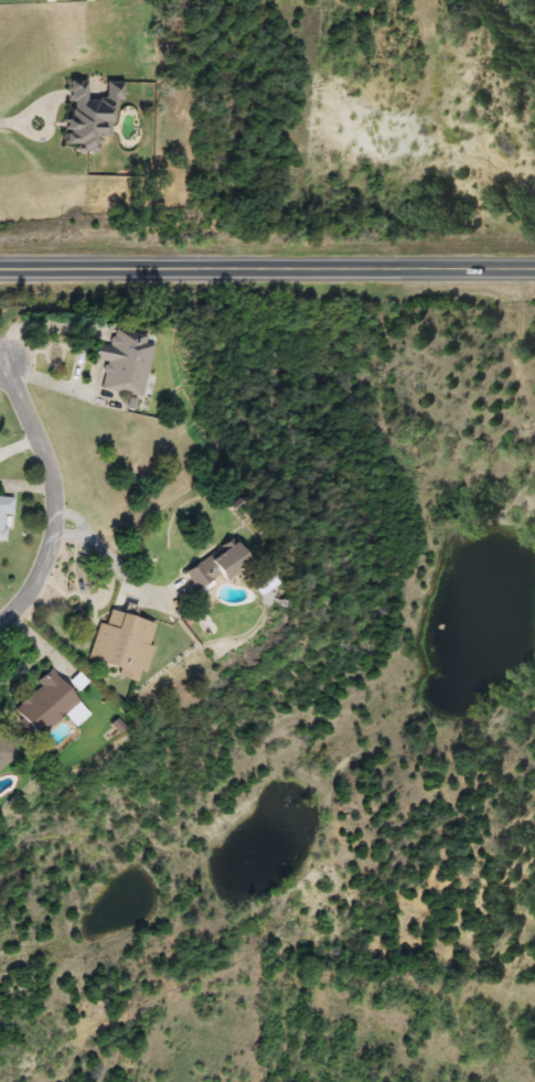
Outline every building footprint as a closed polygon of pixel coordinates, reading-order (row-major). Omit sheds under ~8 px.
[(107,138),(94,138),(94,154),(73,154),(73,146),(64,146),(64,82),(83,82),(83,99),(101,99),(101,83),(118,83),(118,109),(107,109),(107,138)] [(139,395),(98,388),(103,361),(87,358),(90,343),(105,345),(108,329),(149,336),(139,395)] [(3,540),(0,540),(0,496),(11,496),(11,515),(4,515),(3,540)] [(240,558),(199,593),(181,574),(223,537),(240,558)] [(96,623),(103,625),(107,610),(152,623),(135,684),(113,677),(115,668),(85,660),(96,623)] [(31,740),(8,711),(39,687),(34,681),(49,669),(75,704),(31,740)] [(19,752),(0,767),(0,729),(19,752)]
